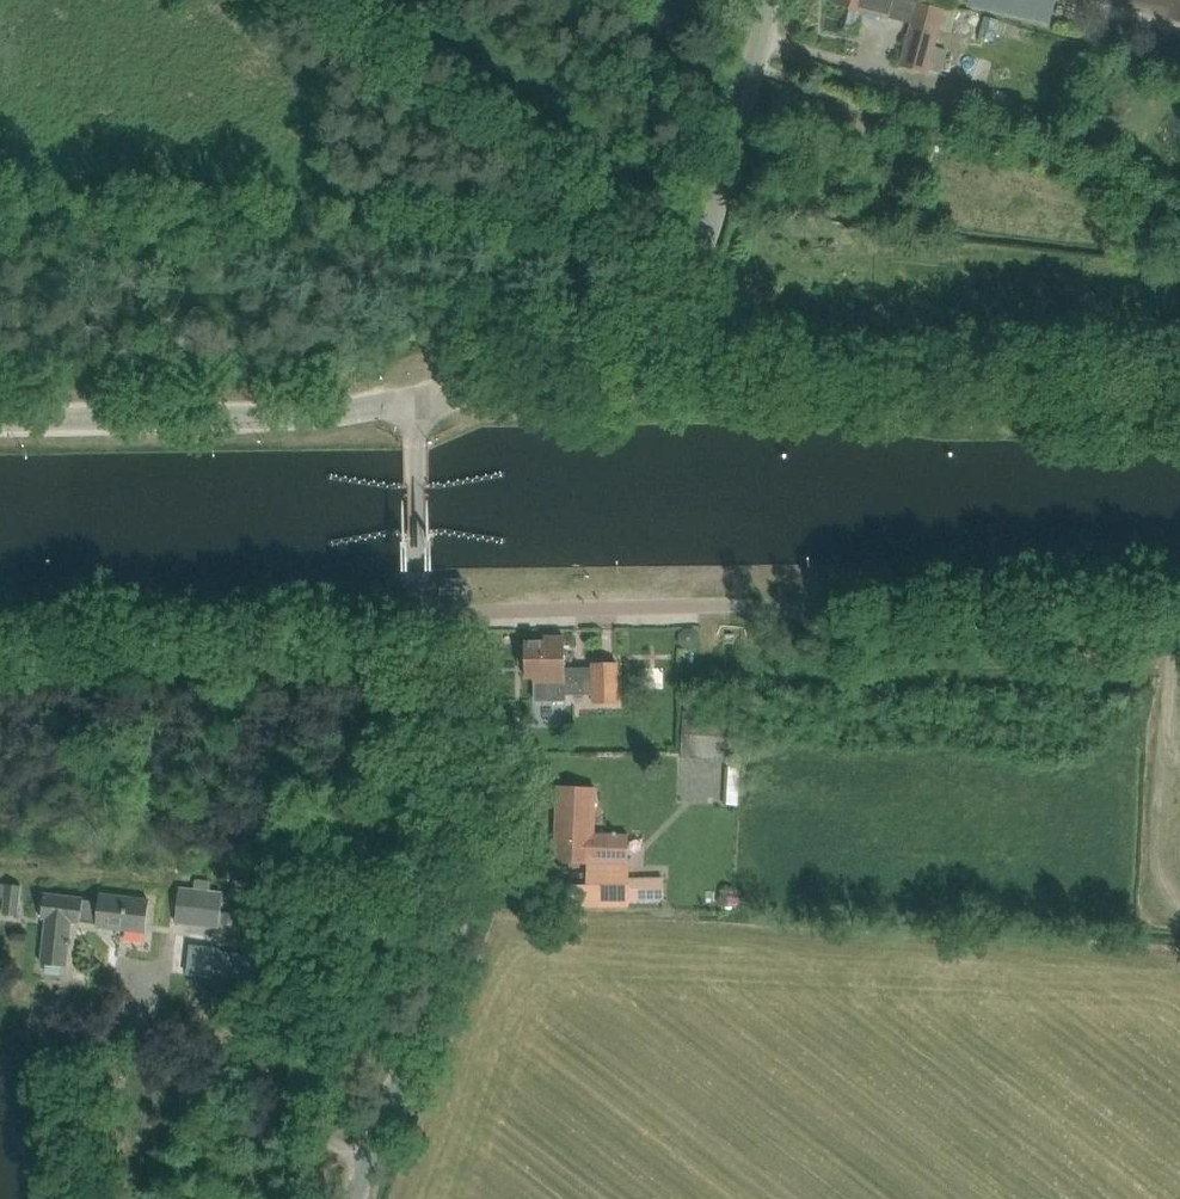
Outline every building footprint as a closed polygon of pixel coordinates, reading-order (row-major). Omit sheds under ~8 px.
[(894,0),(837,0),(836,5),(866,13),(866,10),(889,17),(894,0)] [(944,7),(916,0),(915,0),(899,65),(928,72),(944,7)] [(970,5),(1014,14),(1017,0),(971,0),(970,5)] [(978,27),(982,13),(949,6),(946,21),(978,27)] [(1001,21),(985,17),(979,40),(995,44),(1001,21)] [(900,137),(895,150),(906,155),(911,141),(900,137)] [(685,628),(680,634),(680,642),(685,648),(693,648),(699,642),(699,634),(693,628),(685,628)] [(593,668),(565,668),(565,637),(545,637),(545,642),(525,642),(525,646),(520,646),(520,663),(526,663),(526,677),(534,677),(534,682),(535,682),(535,701),(566,700),(566,694),(593,694),(593,704),(618,704),(617,663),(593,663),(593,668)] [(680,758),(730,762),(730,758),(733,714),(683,711),(680,758)] [(557,788),(558,787),(556,860),(555,860),(555,861),(603,864),(602,884),(570,884),(570,906),(629,906),(628,863),(627,863),(628,834),(593,832),(595,788),(557,786),(557,788)] [(219,923),(220,911),(222,892),(209,890),(210,880),(207,880),(197,879),(196,889),(182,887),(180,896),(177,922),(212,925),(212,923),(219,923)] [(17,915),(20,887),(0,885),(0,913),(17,915)] [(47,918),(42,964),(65,967),(68,945),(70,946),(71,940),(68,939),(71,921),(81,922),(96,924),(96,926),(146,932),(150,901),(100,895),(99,901),(83,899),(44,895),(41,918),(47,918)] [(234,913),(220,911),(219,923),(232,924),(234,913)] [(215,979),(215,976),(218,952),(219,949),(190,945),(186,976),(215,979)]
